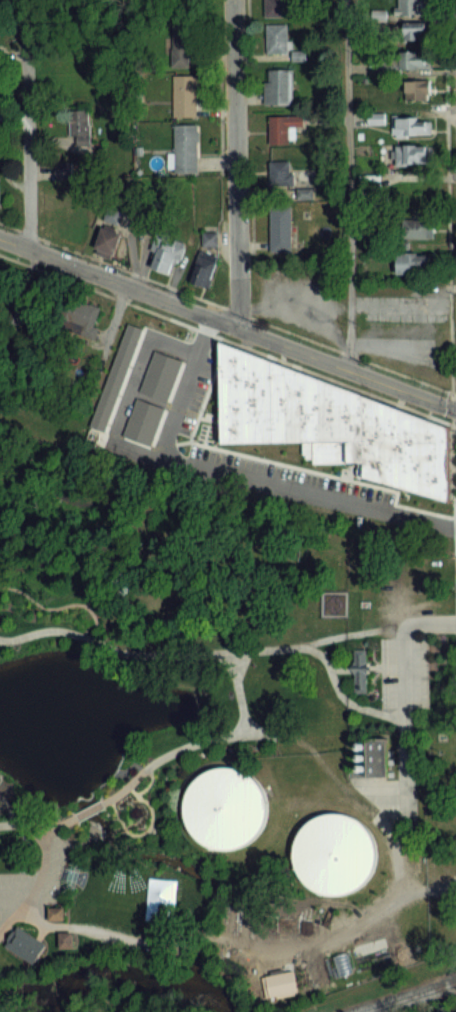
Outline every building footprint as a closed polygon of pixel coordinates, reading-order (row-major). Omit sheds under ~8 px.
[(265,16),(296,17),(296,0),(265,0),(265,16)] [(394,15),(424,15),(424,0),(394,0),(394,15)] [(425,23),(395,23),(395,40),(425,40),(425,23)] [(288,53),(288,24),(265,24),(265,53),(288,53)] [(173,67),(193,67),(193,30),(173,30),(173,67)] [(398,51),(398,70),(428,70),(428,51),(398,51)] [(292,69),(264,69),(264,105),(292,105),(292,69)] [(197,117),(197,76),(173,76),(173,117),(197,117)] [(430,80),(405,80),(405,101),(430,101),(430,80)] [(69,110),(69,144),(90,144),(90,110),(69,110)] [(269,116),(269,144),(291,144),(291,127),(303,127),(303,116),(269,116)] [(392,117),(392,136),(431,136),(431,117),(392,117)] [(175,125),(174,173),(198,173),(198,125),(175,125)] [(428,164),(428,145),(393,145),(393,164),(428,164)] [(270,161),(270,187),(293,187),(293,161),(270,161)] [(399,186),(400,208),(427,207),(426,186),(399,186)] [(78,244),(89,229),(62,210),(51,224),(78,244)] [(291,252),(291,211),(271,211),(271,252),(291,252)] [(403,239),(433,239),(433,220),(403,220),(403,239)] [(96,252),(115,258),(122,234),(103,228),(96,252)] [(174,275),(183,243),(156,236),(148,268),(174,275)] [(209,288),(217,256),(197,252),(190,283),(209,288)] [(429,275),(429,253),(397,253),(397,275),(429,275)] [(68,330),(89,339),(101,310),(80,301),(68,330)] [(104,431),(89,425),(127,320),(143,326),(104,431)] [(447,500),(362,474),(361,459),(310,462),(309,438),(219,441),(217,338),(446,423),(447,500)] [(416,356),(433,353),(431,340),(413,343),(416,356)] [(168,399),(139,389),(153,349),(182,360),(168,399)] [(152,444),(122,433),(136,397),(165,408),(152,444)] [(365,690),(352,691),(351,647),(364,647),(365,690)] [(385,774),(365,775),(364,736),(384,736),(385,774)] [(261,776),(203,766),(190,842),(248,852),(261,776)] [(315,895),(365,894),(365,817),(315,817),(315,895)] [(46,919),(46,905),(62,905),(62,918),(46,919)] [(31,962),(3,943),(15,924),(44,943),(31,962)] [(57,947),(57,930),(70,930),(70,947),(57,947)] [(295,990),(264,996),(259,975),(291,969),(295,990)]
